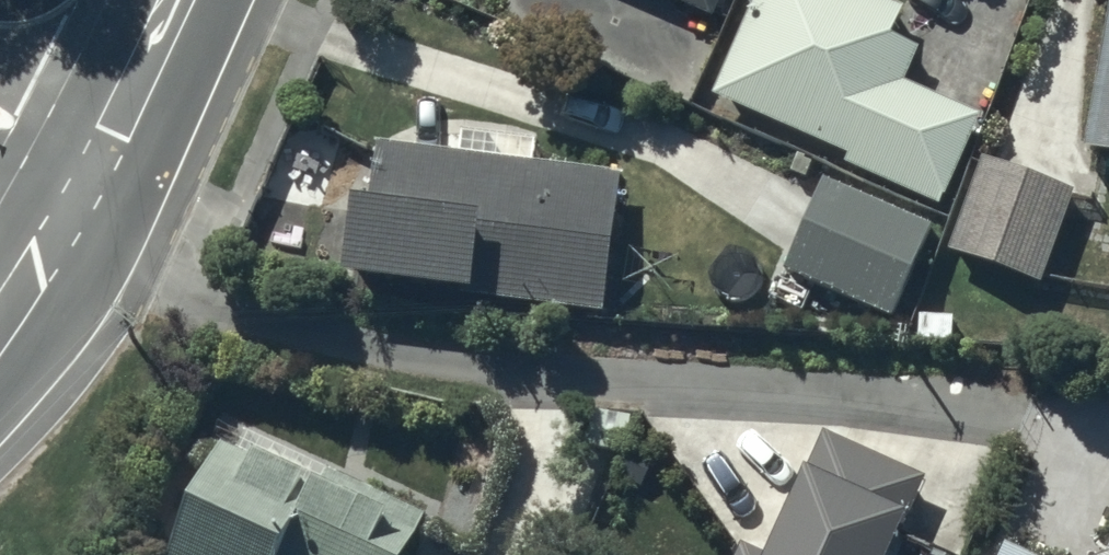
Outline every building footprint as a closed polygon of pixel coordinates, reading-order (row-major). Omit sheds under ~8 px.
[(898,0),(748,0),(710,87),(809,130),(805,140),(937,197),(976,108),(902,76),(917,44),(885,30),(898,0)] [(1082,142),(1108,146),(1108,0),(1104,0),(1082,142)] [(615,163),(534,153),(537,130),(459,121),(456,145),(370,134),(364,182),(346,180),(337,257),(462,272),(461,282),(598,299),(615,163)] [(1072,183),(976,149),(943,241),(1039,275),(1072,183)] [(821,170),(781,260),(887,306),(927,217),(821,170)] [(242,420),(232,442),(218,435),(161,554),(397,554),(421,504),(242,420)] [(738,536),(729,554),(875,554),(897,505),(904,508),(921,470),(822,426),(810,454),(800,450),(758,545),(738,536)] [(991,554),(1069,554),(1005,526),(991,554)]
